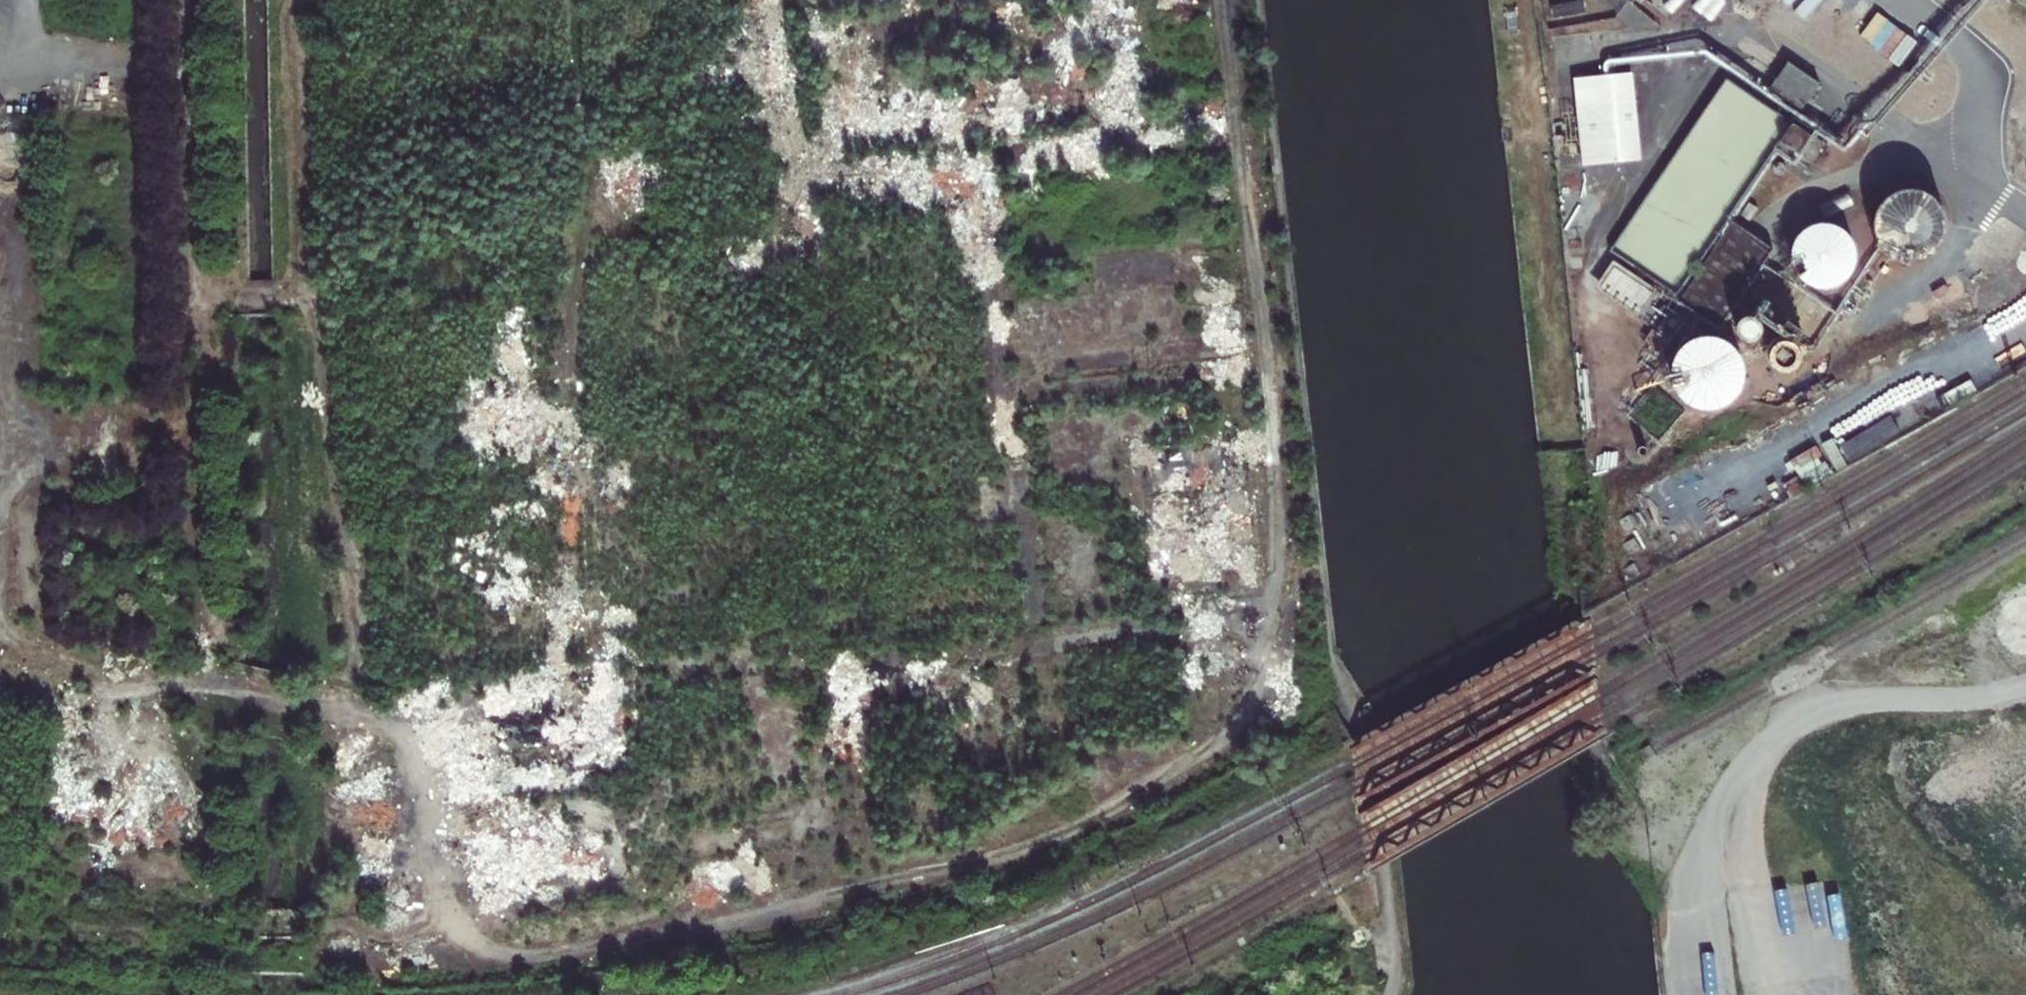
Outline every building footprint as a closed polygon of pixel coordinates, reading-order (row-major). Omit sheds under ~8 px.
[(1806,107),(1820,78),(1784,62),(1771,91),(1806,107)] [(1633,64),(1576,69),(1585,155),(1641,149),(1633,64)] [(1769,86),(1762,94),(1795,120),(1801,111),(1769,86)] [(1773,155),(1794,167),(1813,135),(1793,123),(1773,155)] [(1876,270),(1940,273),(1943,194),(1878,192),(1876,270)] [(1735,215),(1680,294),(1719,320),(1773,241),(1735,215)] [(1862,245),(1808,220),(1787,265),(1808,275),(1800,292),(1832,307),(1862,245)] [(1609,267),(1597,292),(1639,313),(1651,288),(1609,267)] [(1751,346),(1786,357),(1795,328),(1780,323),(1787,303),(1768,297),(1751,346)] [(1695,433),(1749,398),(1710,338),(1656,372),(1695,433)] [(1889,418),(1838,444),(1848,462),(1899,436),(1889,418)] [(209,982),(223,983),(223,973),(210,973),(209,982)]
